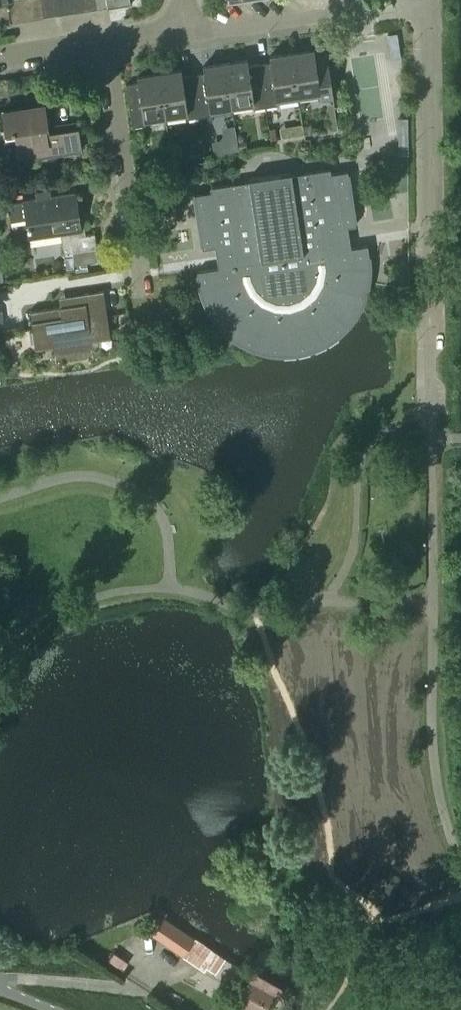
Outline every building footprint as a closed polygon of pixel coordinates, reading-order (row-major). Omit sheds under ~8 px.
[(11,22),(10,22),(21,20),(18,0),(0,0),(0,24),(11,22)] [(21,20),(33,18),(30,0),(18,0),(21,20)] [(33,18),(44,17),(42,0),(30,0),(33,18)] [(44,17),(56,15),(53,0),(42,0),(44,17)] [(71,0),(59,0),(62,14),(73,12),(71,0)] [(73,12),(85,10),(83,0),(71,0),(73,12)] [(85,10),(96,9),(95,0),(83,0),(85,10)] [(96,9),(107,7),(132,4),(131,0),(95,0),(96,9)] [(314,49),(291,52),(298,96),(319,92),(320,98),(333,96),(326,53),(314,55),(314,49)] [(270,62),(259,63),(266,106),(278,104),(277,99),(298,96),(291,52),(269,55),(270,62)] [(247,59),(225,62),(232,106),(252,102),(253,108),(266,106),(259,63),(248,65),(247,59)] [(204,72),(193,73),(199,116),(211,114),(211,109),(232,106),(225,62),(203,65),(204,72)] [(181,69),(158,72),(165,116),(186,112),(187,118),(199,116),(193,73),(182,75),(181,69)] [(165,116),(158,72),(136,76),(137,82),(126,83),(132,126),(145,124),(144,119),(165,116)] [(14,132),(18,159),(82,149),(78,122),(48,126),(45,104),(1,111),(4,133),(14,132)] [(202,248),(219,245),(222,266),(197,270),(198,281),(200,288),(202,296),(205,303),(209,310),(213,316),(217,322),(222,328),(228,333),(234,338),(241,342),(247,345),(254,348),(262,350),(269,352),(277,353),(284,353),(292,353),(300,352),(307,350),(314,348),(322,344),(328,341),(335,336),(341,332),(346,326),(351,320),(356,314),(360,307),(363,300),(366,293),(368,286),(369,278),(370,270),(370,263),(369,255),(367,244),(347,247),(344,226),(355,224),(347,170),(331,172),(330,167),(291,173),(291,171),(248,178),(248,180),(210,186),(210,191),(194,193),(202,248)] [(26,218),(29,238),(61,233),(64,252),(72,251),(74,264),(98,260),(96,247),(97,247),(94,233),(81,235),(75,193),(51,196),(50,190),(35,193),(36,198),(7,203),(10,220),(26,218)] [(84,302),(29,310),(35,348),(92,339),(91,334),(108,332),(109,337),(111,337),(103,290),(83,293),(84,302)] [(152,933),(182,954),(194,938),(164,917),(152,933)] [(252,1009),(270,1009),(282,988),(254,972),(237,1002),(252,1009)]
